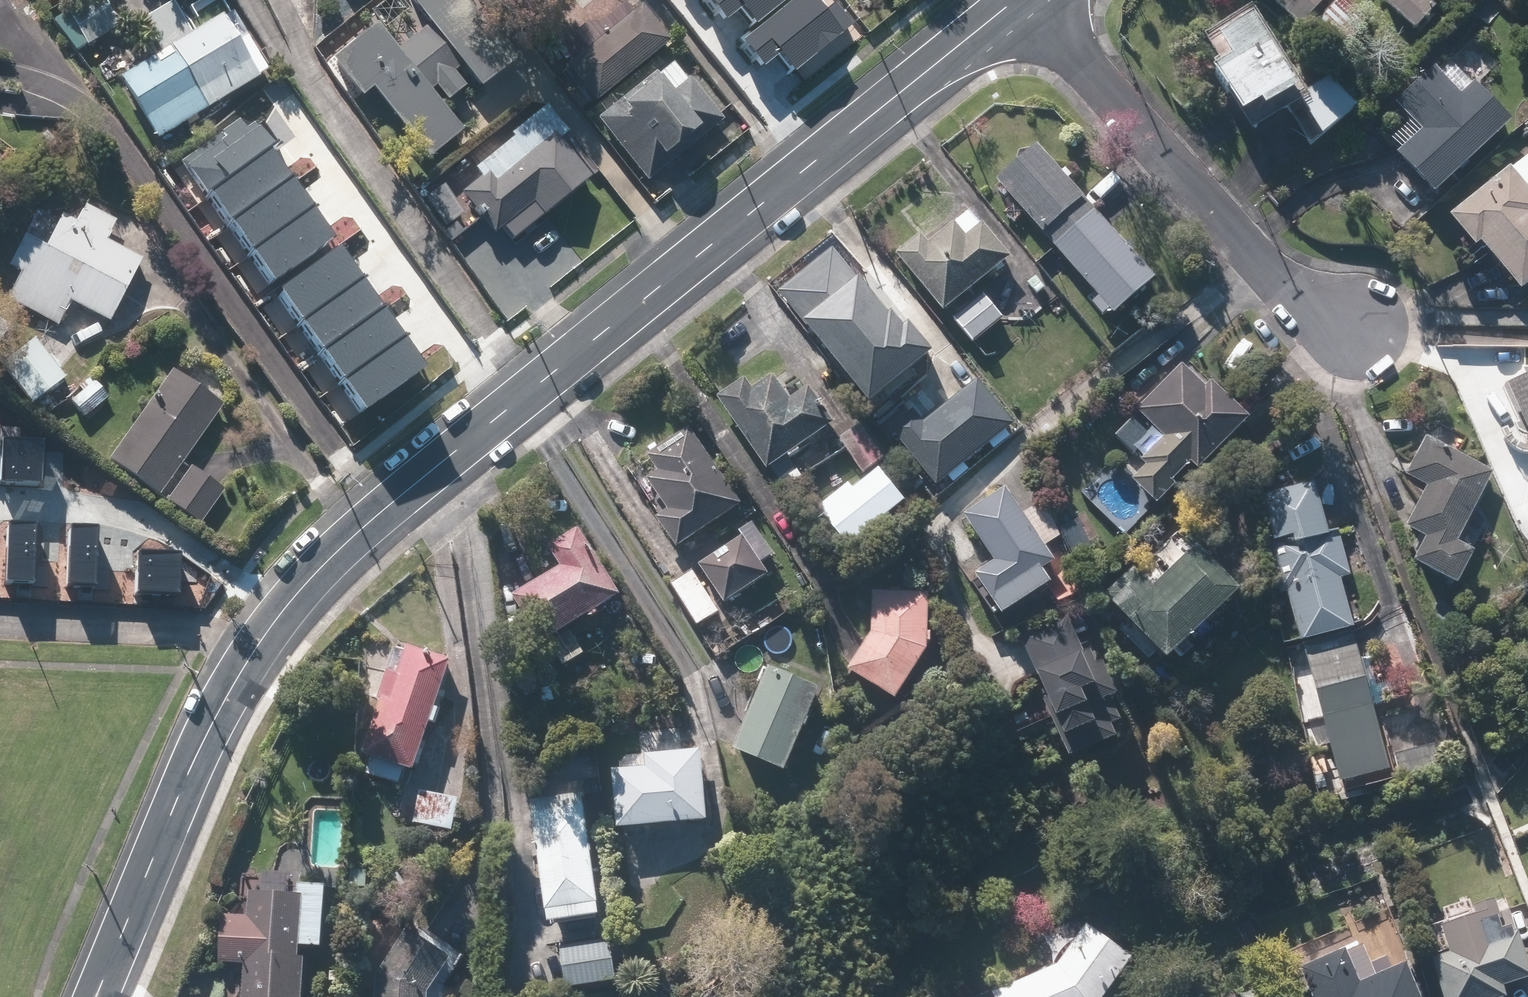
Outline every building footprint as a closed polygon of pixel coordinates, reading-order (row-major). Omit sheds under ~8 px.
[(105,0),(98,0),(68,15),(85,48),(121,29),(105,0)] [(200,31),(193,35),(161,53),(124,74),(160,137),(269,74),(233,12),(229,14),(221,0),(206,0),(188,10),(200,31)] [(427,28),(400,50),(433,90),(459,68),(480,93),(521,59),(472,0),(404,0),(427,28)] [(722,19),(738,7),(750,23),(780,0),(707,0),(722,19)] [(736,43),(757,70),(777,55),(791,74),(858,23),(841,0),(831,0),(821,8),(815,0),(791,0),(736,43)] [(1286,17),(1302,31),(1332,0),(1269,0),(1286,17)] [(1347,0),(1336,0),(1321,16),(1350,43),(1370,22),(1347,0)] [(1428,0),(1384,0),(1383,1),(1413,31),(1436,8),(1428,0)] [(161,53),(193,35),(173,1),(141,19),(161,53)] [(668,42),(639,6),(565,66),(594,102),(668,42)] [(1248,125),(1254,121),(1261,133),(1311,105),(1295,77),(1255,7),(1205,36),(1223,68),(1215,73),(1227,95),(1230,93),(1248,125)] [(377,26),(344,53),(334,61),(364,98),(374,90),(430,159),(463,132),(377,26)] [(1514,122),(1477,83),(1461,98),(1431,65),(1394,100),(1424,132),(1399,156),(1435,195),(1514,122)] [(690,81),(672,94),(657,74),(596,121),(644,185),(679,158),(673,150),(693,135),(699,143),(723,124),(690,81)] [(1295,127),(1313,146),(1323,137),(1326,140),(1359,109),(1331,79),(1314,94),(1322,102),(1295,127)] [(239,127),(185,164),(261,278),(316,242),(239,127)] [(488,174),(463,195),(495,234),(533,203),(546,218),(594,178),(557,134),(496,184),(488,174)] [(1046,236),(1088,200),(1040,144),(998,180),(1046,236)] [(1526,152),(1485,189),(1484,188),(1451,217),(1479,249),(1482,246),(1524,294),(1527,290),(1527,155),(1526,152)] [(120,220),(71,198),(48,248),(24,237),(8,273),(20,279),(8,305),(59,328),(71,302),(113,322),(141,259),(109,244),(120,220)] [(1088,200),(1046,236),(1114,315),(1156,279),(1088,200)] [(1012,258),(971,209),(927,246),(920,238),(901,254),(948,311),(1012,258)] [(334,255),(280,292),(357,406),(411,370),(334,255)] [(1005,318),(986,296),(958,322),(977,343),(1005,318)] [(866,333),(840,300),(809,325),(869,401),(933,350),(899,307),(866,333)] [(69,376),(48,339),(0,366),(21,403),(69,376)] [(1183,366),(1138,410),(1165,437),(1142,460),(1147,465),(1132,480),(1159,507),(1180,485),(1178,483),(1195,466),(1200,472),(1252,421),(1215,383),(1207,391),(1183,366)] [(222,405),(173,371),(110,463),(160,496),(222,405)] [(745,380),(719,398),(768,469),(835,423),(810,386),(792,398),(776,374),(752,390),(745,380)] [(1508,386),(1527,428),(1527,377),(1508,386)] [(1012,422),(977,382),(927,426),(915,412),(890,434),(938,488),(949,478),(954,484),(971,469),(966,463),(990,442),(996,449),(1011,437),(1004,429),(1012,422)] [(861,424),(840,438),(864,474),(885,460),(861,424)] [(744,505),(692,428),(648,458),(656,469),(637,482),(661,517),(657,519),(678,550),(744,505)] [(1432,486),(1413,520),(1409,528),(1429,539),(1416,563),(1460,587),(1477,554),(1458,544),(1495,473),(1429,438),(1410,474),(1432,486)] [(3,441),(3,478),(44,479),(45,442),(3,441)] [(224,493),(192,467),(167,499),(200,524),(224,493)] [(906,502),(879,468),(865,480),(861,474),(817,510),(849,548),(906,502)] [(1356,628),(1344,581),(1352,578),(1340,531),(1331,534),(1317,481),(1264,495),(1271,519),(1262,521),(1281,596),(1290,593),(1303,642),(1356,628)] [(1010,489),(969,517),(998,560),(979,573),(1006,614),(1055,582),(1046,569),(1057,562),(1046,545),(1061,536),(1040,505),(1026,514),(1010,489)] [(8,522),(3,578),(33,580),(38,525),(8,522)] [(74,526),(69,581),(99,584),(104,528),(74,526)] [(623,596),(580,529),(550,549),(561,566),(513,597),(545,647),(623,596)] [(770,576),(744,537),(702,565),(728,605),(770,576)] [(1243,591),(1201,545),(1154,589),(1136,569),(1108,595),(1167,660),(1243,591)] [(139,552),(139,589),(180,590),(181,552),(139,552)] [(721,612),(695,572),(673,587),(699,626),(721,612)] [(929,653),(932,596),(876,591),(871,643),(851,668),(898,699),(929,653)] [(1120,737),(1116,729),(1126,724),(1114,701),(1122,697),(1088,630),(1078,635),(1066,614),(1048,623),(1024,635),(1085,755),(1120,737)] [(1355,632),(1306,645),(1342,783),(1392,770),(1355,632)] [(367,754),(372,756),(367,774),(402,785),(408,767),(418,770),(451,664),(407,650),(398,676),(392,674),(367,754)] [(823,687),(769,666),(736,751),(790,772),(823,687)] [(1435,745),(1396,757),(1403,780),(1442,768),(1435,745)] [(702,750),(615,757),(621,829),(708,822),(702,750)] [(460,799),(420,791),(413,824),(453,832),(460,799)] [(602,917),(586,805),(535,813),(551,925),(602,917)] [(303,946),(324,947),(328,886),(300,884),(299,895),(290,895),(291,876),(264,874),(263,893),(253,893),(252,918),(226,916),(224,963),(248,964),(247,996),(307,996),(309,960),(302,959),(303,946)] [(1435,960),(1447,996),(1506,996),(1503,989),(1527,981),(1527,956),(1520,932),(1512,935),(1510,929),(1504,931),(1495,903),(1440,921),(1451,954),(1435,960)] [(1133,959),(1089,926),(1061,966),(996,996),(1107,996),(1133,959)] [(430,994),(455,960),(408,932),(378,974),(377,996),(430,996),(430,994)] [(612,939),(559,946),(564,988),(617,981),(612,939)] [(1407,965),(1362,985),(1348,952),(1297,974),(1307,996),(1421,996),(1407,965)]
